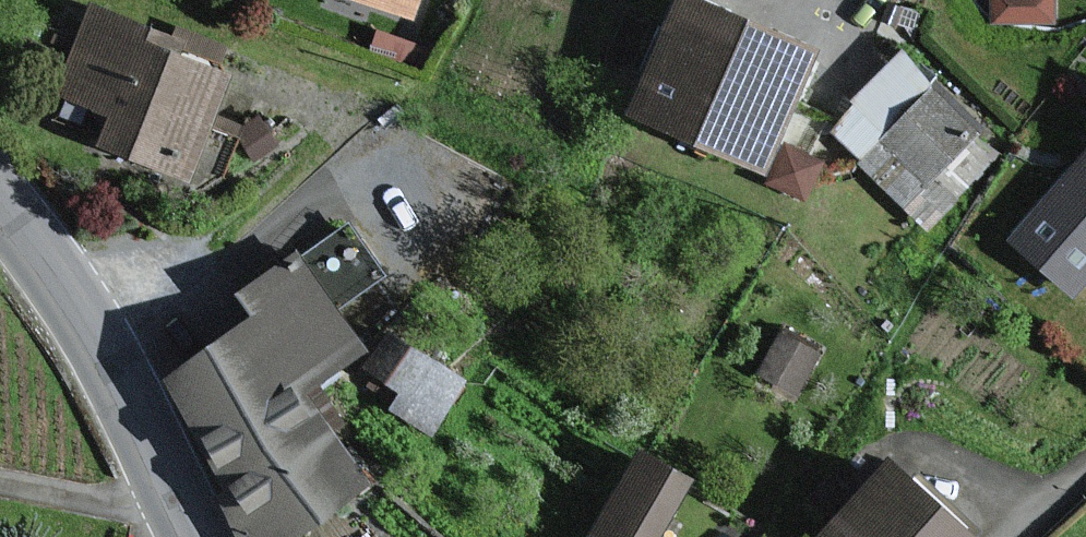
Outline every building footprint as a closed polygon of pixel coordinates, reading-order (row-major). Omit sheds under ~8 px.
[(402,17),(407,0),(345,0),(402,17)] [(796,62),(666,10),(621,121),(751,173),(796,62)] [(168,49),(82,20),(57,95),(109,112),(96,150),(181,179),(212,87),(161,70),(168,49)] [(988,158),(927,98),(862,163),(923,223),(988,158)] [(1008,246),(1067,295),(1085,272),(1085,151),(1008,246)] [(252,331),(160,392),(201,454),(289,397),(352,355),(325,313),(375,280),(344,233),(292,266),(289,261),(231,299),(252,331)] [(412,338),(380,391),(437,425),(469,373),(412,338)] [(817,361),(777,339),(753,384),(793,405),(817,361)] [(353,494),(289,397),(201,454),(227,494),(211,505),(232,536),(287,536),(353,494)] [(627,462),(581,536),(651,536),(678,493),(627,462)] [(872,473),(812,536),(941,536),(872,473)]
